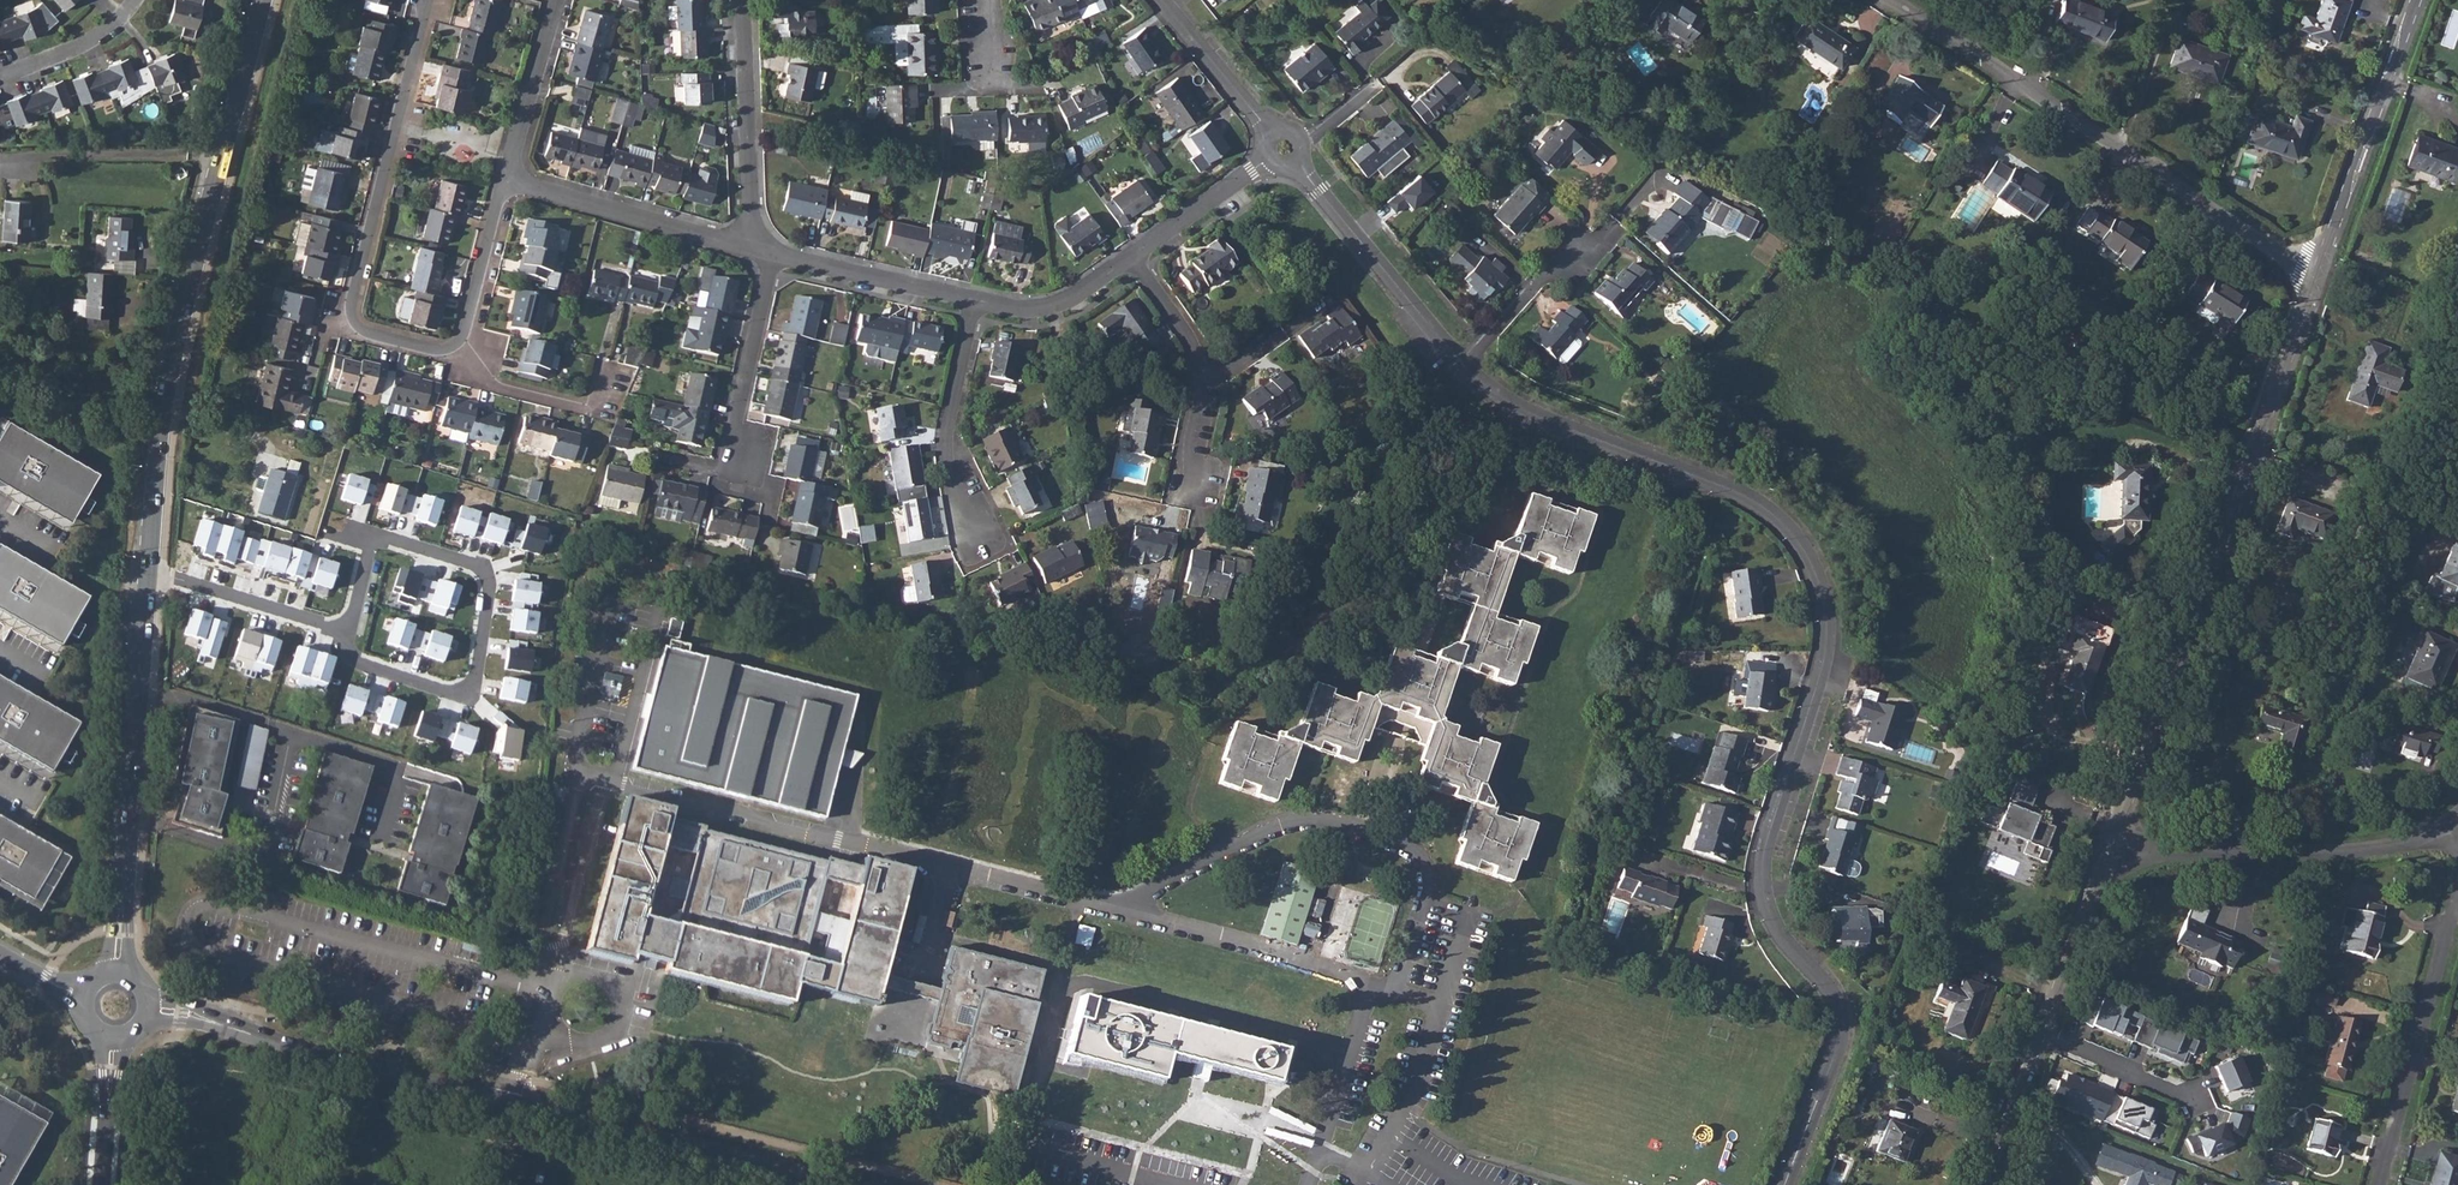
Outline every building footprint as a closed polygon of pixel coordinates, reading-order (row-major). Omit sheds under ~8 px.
[(64,11),(75,1),(75,0),(54,0),(64,11)] [(203,0),(182,0),(182,1),(179,0),(176,9),(172,8),(168,22),(183,26),(181,35),(193,39),(203,0)] [(469,30),(489,35),(491,35),(493,27),(495,27),(502,1),(499,0),(474,0),(469,21),(471,21),(469,30)] [(618,3),(638,9),(638,1),(634,0),(619,0),(618,3)] [(677,28),(680,28),(705,27),(705,18),(702,19),(701,0),(676,0),(677,28)] [(906,12),(937,11),(937,0),(906,0),(906,12)] [(1023,2),(1036,31),(1063,19),(1054,0),(1027,0),(1023,2)] [(1076,9),(1094,1),(1098,10),(1111,5),(1109,0),(1072,0),(1076,9)] [(1333,32),(1351,53),(1362,44),(1359,40),(1381,23),(1363,0),(1361,0),(1354,6),(1359,11),(1333,32)] [(1645,23),(1659,32),(1663,26),(1686,41),(1701,20),(1670,0),(1661,0),(1645,23)] [(2054,21),(2105,40),(2114,14),(2075,0),(2062,0),(2054,21)] [(2298,27),(2327,38),(2327,40),(2334,42),(2348,1),(2346,0),(2321,0),(2315,17),(2302,13),(2298,27)] [(796,6),(773,7),(773,17),(784,17),(784,23),(778,23),(778,39),(792,39),(797,34),(814,34),(813,10),(796,10),(796,6)] [(35,8),(7,19),(14,38),(23,35),(24,38),(32,35),(33,37),(44,32),(35,8)] [(586,9),(577,41),(601,48),(610,16),(586,9)] [(363,26),(358,44),(359,44),(384,50),(387,51),(389,43),(392,44),(397,25),(368,18),(365,27),(363,26)] [(1807,18),(1793,37),(1838,67),(1852,47),(1807,18)] [(0,21),(0,47),(7,44),(6,42),(14,38),(7,19),(0,21)] [(938,47),(937,32),(917,33),(917,23),(867,26),(856,26),(857,38),(857,43),(893,42),(894,62),(897,64),(907,64),(907,73),(936,72),(935,48),(937,47),(938,47)] [(1145,26),(1123,42),(1143,70),(1162,57),(1150,38),(1152,37),(1145,26)] [(705,27),(680,28),(681,55),(708,55),(707,38),(709,37),(709,27),(705,27)] [(469,30),(462,28),(459,38),(461,39),(456,58),(482,64),(489,35),(469,30)] [(2178,38),(2169,67),(2183,72),(2185,68),(2218,80),(2226,54),(2178,38)] [(601,48),(577,41),(568,73),(595,81),(604,48),(601,48)] [(1313,43),(1282,69),(1299,90),(1323,71),(1325,73),(1333,67),(1313,43)] [(357,54),(352,72),(352,73),(379,80),(381,71),(379,71),(384,50),(359,44),(357,54)] [(184,79),(174,54),(155,62),(156,64),(147,67),(155,87),(155,88),(162,105),(172,101),(170,96),(181,92),(177,82),(184,79)] [(808,64),(809,58),(793,55),(792,61),(808,64)] [(133,73),(128,60),(109,67),(110,69),(101,72),(109,92),(111,100),(120,96),(122,103),(140,93),(142,96),(155,88),(155,87),(147,67),(133,73)] [(789,74),(784,94),(810,100),(812,88),(819,90),(823,87),(826,72),(817,70),(817,68),(788,62),(786,73),(789,74)] [(438,97),(435,107),(462,113),(473,71),(443,63),(438,83),(441,84),(438,97)] [(707,71),(681,72),(681,82),(683,82),(684,103),(710,102),(709,81),(707,81),(707,71)] [(1463,89),(1454,77),(1448,71),(1417,97),(1418,99),(1410,105),(1425,122),(1446,104),(1463,89)] [(92,73),(72,81),(82,105),(101,98),(100,95),(109,92),(101,72),(93,75),(92,73)] [(1176,78),(1156,92),(1182,128),(1204,113),(1188,91),(1186,93),(1176,78)] [(1898,79),(1877,111),(1899,125),(1906,114),(1929,129),(1942,110),(1919,94),(1921,93),(1898,79)] [(52,112),(72,105),(62,80),(43,88),(44,90),(35,93),(43,113),(51,109),(52,112)] [(915,82),(885,83),(887,122),(914,121),(913,106),(913,93),(916,93),(915,82)] [(1070,98),(1057,104),(1069,130),(1083,124),(1081,120),(1105,109),(1094,84),(1069,95),(1070,98)] [(574,85),(572,95),(588,100),(591,90),(574,85)] [(15,126),(35,118),(34,116),(43,113),(35,93),(27,96),(26,94),(0,105),(0,113),(0,114),(0,124),(4,126),(5,128),(15,124),(15,126)] [(350,120),(348,128),(370,133),(371,134),(373,126),(375,125),(381,99),(355,93),(349,119),(350,120)] [(659,100),(641,95),(642,104),(643,104),(657,108),(659,100)] [(617,97),(611,120),(622,124),(629,100),(617,97)] [(629,100),(622,124),(631,127),(634,118),(638,103),(629,100)] [(951,129),(942,129),(943,158),(953,157),(952,141),(996,139),(995,113),(971,114),(951,114),(951,129)] [(1016,116),(1007,116),(1008,140),(1018,139),(1018,141),(1045,140),(1043,114),(1016,115),(1016,116)] [(2255,115),(2247,140),(2294,157),(2307,120),(2294,115),(2293,119),(2288,117),(2286,122),(2291,124),(2290,127),(2255,115)] [(1393,119),(1350,155),(1366,176),(1376,168),(1383,177),(1409,154),(1402,146),(1410,139),(1393,119)] [(1543,140),(1533,152),(1544,161),(1546,160),(1554,167),(1563,157),(1561,155),(1569,148),(1572,151),(1571,153),(1584,164),(1597,149),(1562,119),(1552,130),(1548,128),(1540,137),(1543,140)] [(846,121),(845,130),(860,133),(860,124),(846,121)] [(1209,121),(1189,135),(1207,161),(1228,146),(1209,121)] [(700,143),(714,145),(716,123),(702,122),(700,143)] [(1160,133),(1166,140),(1178,131),(1173,124),(1160,133)] [(348,128),(341,126),(338,135),(336,134),(331,151),(360,158),(362,152),(365,153),(370,133),(348,128)] [(561,163),(570,165),(577,138),(551,131),(544,156),(561,161),(561,163)] [(577,138),(570,165),(579,168),(579,167),(596,171),(603,146),(577,138)] [(2406,163),(2420,168),(2421,166),(2454,178),(2457,169),(2457,150),(2449,146),(2448,150),(2414,138),(2406,163)] [(635,184),(645,187),(646,183),(652,160),(648,158),(650,150),(630,144),(628,153),(626,152),(619,178),(636,183),(635,184)] [(1151,150),(1143,156),(1153,170),(1161,165),(1151,150)] [(652,160),(646,183),(654,185),(653,188),(674,194),(675,192),(683,194),(690,170),(661,161),(663,155),(654,152),(652,160)] [(1994,163),(1981,185),(1996,196),(1995,198),(2033,222),(2050,196),(2012,172),(2010,174),(1994,163)] [(683,194),(682,196),(710,204),(716,179),(715,178),(717,172),(714,168),(705,165),(700,167),(698,173),(690,170),(683,194)] [(876,181),(884,183),(887,168),(879,166),(876,181)] [(338,210),(341,198),(345,184),(348,185),(350,176),(317,167),(317,170),(309,168),(307,170),(303,186),(304,189),(312,190),(309,203),(338,210)] [(887,168),(884,183),(894,185),(896,170),(887,168)] [(984,170),(982,177),(995,181),(998,181),(997,173),(984,170)] [(1528,173),(1511,192),(1491,214),(1513,234),(1522,224),(1520,223),(1532,210),(1536,213),(1544,205),(1542,204),(1551,194),(1528,173)] [(1420,174),(1388,202),(1398,213),(1408,205),(1413,212),(1436,193),(1420,174)] [(442,179),(434,208),(458,214),(462,216),(464,206),(462,206),(467,186),(442,179)] [(783,210),(820,219),(821,215),(825,197),(827,189),(789,181),(783,210)] [(1118,206),(1109,212),(1120,226),(1128,221),(1127,218),(1152,201),(1138,181),(1112,198),(1118,206)] [(1664,210),(1646,231),(1658,242),(1656,244),(1668,255),(1700,218),(1722,229),(1726,235),(1734,232),(1748,239),(1757,221),(1709,198),(1706,201),(1684,181),(1673,194),(1678,199),(1666,212),(1664,210)] [(825,197),(821,215),(831,218),(830,221),(861,228),(869,195),(851,191),(850,200),(835,196),(835,199),(825,197)] [(981,206),(990,208),(993,193),(984,191),(981,206)] [(993,193),(990,208),(999,210),(1002,195),(993,193)] [(26,242),(29,201),(5,199),(2,240),(26,242)] [(434,208),(430,207),(422,237),(448,244),(453,224),(455,224),(458,214),(434,208)] [(297,244),(305,245),(337,253),(339,244),(336,243),(337,238),(341,221),(312,213),(310,224),(299,221),(295,242),(297,244)] [(1091,214),(1061,234),(1075,255),(1095,240),(1097,242),(1106,236),(1091,214)] [(2095,214),(2083,233),(2098,243),(2096,244),(2117,258),(2113,263),(2127,272),(2146,245),(2111,222),(2110,224),(2095,214)] [(106,258),(133,260),(133,249),(131,248),(129,248),(129,243),(132,241),(133,234),(130,234),(131,218),(108,216),(107,236),(104,238),(104,245),(106,248),(106,258)] [(526,239),(524,247),(526,248),(552,254),(557,236),(554,235),(556,227),(527,219),(523,238),(526,239)] [(997,219),(988,255),(1017,262),(1018,261),(1027,263),(1031,241),(1021,238),(1023,225),(997,219)] [(913,254),(922,256),(924,250),(929,228),(891,220),(885,244),(913,251),(913,254)] [(929,228),(924,250),(933,252),(934,250),(968,258),(974,232),(930,222),(929,228)] [(1188,265),(1175,274),(1187,292),(1201,283),(1202,285),(1233,264),(1214,238),(1204,245),(1206,249),(1186,263),(1188,265)] [(337,253),(305,245),(302,255),(305,256),(301,272),(330,279),(332,273),(335,273),(339,254),(337,253)] [(420,247),(410,288),(416,289),(437,295),(440,285),(438,284),(446,253),(420,247)] [(552,254),(526,248),(524,256),(522,255),(518,273),(558,284),(561,275),(552,273),(556,255),(552,254)] [(1473,253),(1459,268),(1465,273),(1461,277),(1468,285),(1464,289),(1477,301),(1489,288),(1493,292),(1506,278),(1499,271),(1504,266),(1494,257),(1489,263),(1481,255),(1479,258),(1473,253)] [(1607,285),(1604,282),(1603,282),(1593,295),(1618,316),(1621,312),(1641,290),(1643,291),(1652,282),(1631,263),(1623,273),(1620,270),(1611,281),(1607,285)] [(615,300),(622,302),(628,279),(620,277),(620,275),(594,269),(587,295),(614,302),(615,300)] [(114,291),(115,274),(88,272),(85,317),(113,319),(113,307),(111,306),(112,291),(114,291)] [(628,279),(622,302),(633,305),(633,303),(652,308),(654,301),(666,304),(667,300),(673,287),(676,280),(660,276),(658,282),(629,275),(628,279)] [(2197,276),(2186,294),(2200,302),(2198,305),(2200,306),(2195,314),(2213,326),(2217,320),(2229,328),(2246,304),(2213,282),(2211,285),(2197,276)] [(712,277),(705,309),(730,314),(737,282),(712,277)] [(673,287),(667,300),(677,303),(681,289),(673,287)] [(437,295),(416,289),(414,299),(403,296),(398,316),(409,319),(408,321),(435,328),(438,318),(441,305),(444,306),(446,297),(437,295)] [(284,309),(282,317),(305,322),(311,324),(316,304),(313,304),(315,297),(287,290),(282,308),(284,309)] [(517,301),(514,315),(511,326),(540,333),(548,298),(516,290),(514,300),(517,301)] [(784,321),(781,333),(783,333),(806,338),(813,339),(821,301),(795,296),(789,322),(784,321)] [(1130,300),(1099,322),(1108,335),(1119,328),(1130,342),(1131,341),(1139,352),(1157,340),(1149,329),(1150,327),(1130,300)] [(1313,327),(1311,323),(1295,334),(1311,356),(1325,346),(1328,350),(1342,340),(1345,345),(1358,335),(1337,304),(1324,314),(1326,318),(1317,324),(1313,327)] [(705,309),(693,306),(691,316),(701,318),(694,349),(719,354),(721,343),(723,333),(726,334),(730,314),(705,309)] [(1543,331),(1539,337),(1533,343),(1560,365),(1564,365),(1579,348),(1579,344),(1572,337),(1578,330),(1577,329),(1560,314),(1558,313),(1551,323),(1554,326),(1549,331),(1551,334),(1549,336),(1543,331)] [(894,361),(896,352),(903,321),(904,320),(888,316),(888,320),(862,315),(856,341),(866,343),(865,351),(867,355),(894,361)] [(275,346),(272,354),(290,359),(292,350),(297,351),(301,332),(303,331),(305,322),(282,317),(278,316),(271,345),(275,346)] [(903,321),(896,352),(906,354),(907,345),(936,352),(942,328),(913,322),(912,323),(903,321)] [(834,323),(830,343),(843,346),(847,325),(834,323)] [(779,341),(770,379),(771,379),(798,385),(801,386),(803,373),(800,373),(806,347),(804,346),(806,338),(783,333),(781,341),(779,341)] [(522,363),(520,362),(517,371),(546,379),(554,347),(528,340),(525,350),(522,363)] [(992,360),(988,376),(1012,382),(1020,347),(994,341),(990,360),(992,360)] [(2387,349),(2366,342),(2346,400),(2367,407),(2375,384),(2395,392),(2402,371),(2382,364),(2387,349)] [(353,359),(334,355),(327,384),(336,386),(336,388),(352,393),(353,389),(359,363),(353,361),(353,359)] [(626,355),(623,365),(638,369),(642,359),(626,355)] [(359,363),(353,389),(371,394),(372,391),(380,393),(387,365),(369,360),(368,362),(360,360),(359,363)] [(266,362),(256,403),(282,410),(283,408),(298,412),(303,393),(287,389),(292,369),(266,362)] [(395,369),(387,401),(384,411),(403,416),(405,414),(407,407),(424,411),(426,402),(434,404),(439,383),(418,378),(404,374),(405,371),(395,369)] [(1260,385),(1242,398),(1260,423),(1298,398),(1280,372),(1269,379),(1271,382),(1262,388),(1260,385)] [(691,374),(685,405),(709,411),(715,379),(691,374)] [(798,385),(771,379),(764,413),(790,420),(798,385)] [(1060,390),(1041,399),(1047,410),(1063,403),(1060,390)] [(440,426),(469,433),(475,407),(476,403),(467,401),(466,403),(447,398),(440,426)] [(685,405),(652,398),(649,418),(662,421),(663,416),(673,419),(672,428),(678,430),(676,441),(702,447),(709,411),(685,405)] [(901,406),(876,409),(880,430),(879,431),(880,441),(902,437),(900,427),(905,426),(901,406)] [(469,433),(468,437),(496,444),(503,417),(484,413),(485,410),(475,407),(469,433)] [(1132,433),(1128,453),(1153,458),(1160,425),(1163,425),(1165,416),(1135,409),(1130,432),(1132,433)] [(547,422),(533,419),(525,417),(518,443),(550,451),(556,428),(557,422),(547,419),(547,422)] [(2,419),(0,423),(0,444),(12,424),(2,419)] [(2212,422),(2208,433),(2218,437),(2223,426),(2212,422)] [(74,525),(102,476),(12,424),(0,444),(0,482),(20,493),(74,525)] [(614,426),(610,436),(628,440),(630,430),(621,428),(614,426)] [(1007,426),(981,439),(985,448),(984,448),(995,471),(1022,458),(1007,426)] [(550,451),(549,455),(581,463),(588,433),(580,431),(579,434),(565,430),(556,428),(550,451)] [(628,440),(610,436),(608,446),(625,450),(628,440)] [(918,444),(888,449),(895,489),(920,485),(915,456),(920,455),(918,444)] [(790,445),(783,477),(785,477),(800,481),(810,483),(817,450),(790,445)] [(630,472),(617,469),(617,465),(608,463),(599,504),(618,509),(620,499),(639,503),(645,475),(630,472)] [(1032,464),(1005,476),(1010,486),(1005,488),(1010,500),(1014,498),(1016,503),(1021,513),(1039,504),(1033,492),(1039,489),(1032,475),(1036,472),(1032,464)] [(2121,521),(2120,529),(2129,538),(2137,531),(2137,522),(2145,522),(2147,466),(2112,464),(2112,481),(2121,482),(2119,521),(2121,521)] [(1237,501),(1234,515),(1260,521),(1267,516),(1272,495),(1277,497),(1282,473),(1248,465),(1243,486),(1245,486),(1242,502),(1237,501)] [(295,477),(270,469),(268,478),(261,476),(258,478),(255,489),(256,491),(263,493),(258,512),(282,521),(295,477)] [(365,476),(345,471),(340,495),(359,500),(365,476)] [(531,480),(526,498),(537,502),(542,483),(531,480)] [(663,480),(654,515),(680,522),(680,518),(690,521),(691,520),(699,522),(704,499),(706,491),(697,489),(698,488),(663,480)] [(810,483),(800,481),(791,521),(818,527),(824,498),(834,500),(836,489),(810,483)] [(15,503),(69,534),(74,525),(20,493),(0,482),(0,494),(15,503)] [(404,488),(384,483),(378,506),(398,511),(404,488)] [(440,498),(420,493),(414,516),(434,521),(440,498)] [(1286,780),(1298,745),(1318,750),(1321,743),(1339,750),(1337,756),(1355,762),(1363,740),(1367,741),(1370,727),(1376,729),(1378,725),(1389,720),(1413,727),(1419,739),(1418,743),(1423,745),(1419,760),(1423,762),(1418,776),(1437,782),(1454,788),(1473,794),(1470,801),(1458,839),(1462,840),(1455,862),(1474,868),(1476,860),(1494,866),(1491,874),(1511,880),(1518,858),(1522,860),(1535,822),(1516,816),(1514,822),(1492,815),(1495,805),(1491,803),(1481,786),(1493,750),(1475,744),(1452,737),(1430,729),(1438,706),(1443,707),(1456,667),(1474,674),(1477,666),(1494,671),(1492,679),(1511,686),(1518,664),(1522,665),(1535,627),(1516,621),(1514,627),(1492,620),(1493,614),(1471,607),(1457,647),(1451,645),(1435,653),(1432,663),(1418,659),(1441,595),(1453,599),(1456,592),(1473,598),(1496,606),(1506,576),(1501,574),(1508,553),(1513,555),(1531,561),(1534,554),(1552,560),(1549,568),(1568,574),(1575,552),(1579,554),(1592,517),(1573,510),(1571,516),(1545,507),(1546,502),(1528,496),(1516,532),(1514,535),(1497,544),(1492,542),(1489,552),(1467,546),(1469,539),(1449,532),(1437,569),(1441,571),(1412,657),(1408,656),(1394,651),(1377,699),(1358,694),(1355,702),(1331,696),(1334,689),(1316,683),(1304,720),(1300,719),(1299,724),(1281,733),(1277,731),(1273,741),(1251,734),(1253,728),(1235,722),(1222,759),(1226,760),(1219,781),(1238,788),(1240,780),(1258,786),(1255,794),(1274,800),(1282,779),(1286,780)] [(926,497),(901,501),(909,542),(933,537),(926,497)] [(2324,539),(2329,524),(2333,514),(2288,498),(2276,531),(2291,537),(2294,529),(2324,539)] [(698,527),(744,538),(749,517),(723,510),(723,509),(712,507),(713,501),(704,499),(699,522),(698,527)] [(1073,504),(1059,511),(1063,521),(1077,514),(1073,504)] [(477,510),(458,505),(452,528),(472,533),(477,510)] [(506,517),(486,512),(480,536),(500,541),(506,517)] [(2123,533),(2109,518),(2092,534),(2110,553),(2125,540),(2121,535),(2123,533)] [(546,529),(527,524),(521,547),(540,552),(546,529)] [(1134,525),(1128,556),(1135,557),(1140,564),(1146,559),(1156,561),(1161,558),(1162,555),(1171,557),(1175,534),(1134,525)] [(781,538),(779,549),(782,549),(781,555),(778,568),(806,574),(811,545),(781,538)] [(1045,551),(1031,558),(1044,583),(1082,564),(1070,541),(1046,553),(1045,551)] [(2453,546),(2438,579),(2457,588),(2457,549),(2453,546)] [(683,547),(679,563),(689,566),(693,550),(683,547)] [(1191,548),(1185,579),(1189,580),(1187,592),(1200,595),(1202,583),(1209,585),(1208,593),(1217,595),(1217,597),(1225,599),(1227,589),(1239,591),(1242,578),(1246,579),(1250,561),(1222,555),(1221,563),(1215,561),(1213,566),(1206,565),(1209,552),(1191,548)] [(0,551),(0,613),(64,650),(92,601),(1,549),(0,551)] [(693,550),(689,566),(699,569),(703,553),(693,550)] [(878,552),(862,554),(864,563),(879,560),(878,552)] [(1008,556),(1012,566),(1020,563),(1016,552),(1008,556)] [(938,559),(911,564),(915,584),(905,586),(903,589),(904,598),(907,600),(917,598),(918,601),(931,599),(931,596),(940,595),(938,581),(937,581),(935,570),(940,569),(938,559)] [(1033,581),(1024,562),(1014,567),(1015,570),(990,583),(1000,604),(1027,591),(1024,585),(1033,581)] [(420,574),(401,568),(393,591),(413,597),(420,574)] [(1756,569),(1729,573),(1734,602),(1733,603),(1735,618),(1761,613),(1757,588),(1760,587),(1756,569)] [(535,601),(538,581),(514,578),(511,598),(535,601)] [(456,585),(437,579),(429,601),(449,608),(456,585)] [(534,634),(538,612),(511,608),(507,629),(534,634)] [(212,616),(193,610),(185,634),(205,640),(200,653),(214,658),(225,622),(211,618),(212,616)] [(59,659),(64,650),(0,613),(0,625),(59,659)] [(414,624),(394,618),(387,641),(406,647),(414,624)] [(261,635),(243,629),(235,654),(253,659),(261,635)] [(449,637),(430,630),(423,653),(442,659),(449,637)] [(2425,633),(2405,677),(2435,690),(2440,677),(2437,676),(2441,668),(2444,669),(2454,646),(2425,633)] [(279,640),(261,635),(253,659),(271,665),(279,640)] [(2073,653),(2062,685),(2084,694),(2102,647),(2073,637),(2068,651),(2073,653)] [(530,672),(534,650),(507,646),(503,668),(530,672)] [(665,646),(633,767),(824,817),(856,696),(665,646)] [(316,652),(298,647),(291,672),(309,677),(316,652)] [(1676,651),(1674,657),(1681,660),(1693,660),(1693,651),(1676,651)] [(334,658),(316,652),(309,677),(327,682),(334,658)] [(607,671),(601,692),(618,697),(625,676),(607,671)] [(1747,672),(1742,707),(1766,711),(1767,701),(1769,701),(1772,676),(1747,672)] [(525,704),(530,683),(504,676),(498,698),(525,704)] [(55,776),(83,727),(0,679),(0,744),(55,776)] [(369,690),(348,683),(340,709),(361,715),(369,690)] [(404,701),(383,694),(375,720),(396,727),(404,701)] [(1858,699),(1854,714),(1871,720),(1864,741),(1890,748),(1901,711),(1876,703),(1876,704),(1858,699)] [(2277,746),(2296,751),(2306,720),(2260,706),(2255,725),(2280,733),(2277,746)] [(190,707),(174,784),(184,786),(182,793),(181,793),(172,822),(222,838),(231,808),(228,807),(231,797),(222,795),(238,721),(190,707)] [(439,713),(421,708),(413,733),(431,739),(439,713)] [(479,726),(457,719),(449,745),(470,752),(479,726)] [(2387,721),(2383,736),(2390,739),(2388,747),(2420,758),(2423,749),(2434,752),(2439,737),(2387,721)] [(267,730),(250,725),(244,753),(261,756),(267,730)] [(522,728),(502,725),(498,757),(518,760),(522,728)] [(1697,781),(1734,793),(1739,777),(1732,775),(1739,754),(1741,754),(1745,740),(1722,733),(1718,747),(1713,746),(1705,773),(1700,772),(1697,773),(1696,778),(1697,781)] [(55,776),(0,744),(0,756),(50,785),(55,776)] [(302,830),(293,859),(340,874),(349,844),(346,843),(347,837),(348,834),(352,835),(372,767),(325,753),(305,821),(306,821),(303,830),(302,830)] [(1839,792),(1834,807),(1856,813),(1861,798),(1864,799),(1866,794),(1871,796),(1876,780),(1871,778),(1875,766),(1840,755),(1835,773),(1847,776),(1845,780),(1840,779),(1836,791),(1839,792)] [(1985,803),(1979,818),(1997,826),(1996,828),(2042,848),(2050,829),(2035,822),(2038,815),(2027,810),(2035,790),(2015,782),(2007,803),(1998,799),(1995,807),(1985,803)] [(397,891),(444,906),(453,876),(452,875),(455,866),(456,867),(477,799),(430,785),(409,852),(413,853),(411,857),(410,862),(406,862),(397,891)] [(697,837),(699,829),(699,828),(665,819),(667,810),(624,799),(586,949),(628,960),(630,952),(659,959),(664,960),(662,968),(788,1000),(792,984),(869,1003),(871,1004),(872,1000),(874,1001),(876,995),(873,994),(876,984),(933,999),(928,1021),(926,1023),(924,1025),(923,1029),(923,1032),(923,1034),(925,1036),(923,1040),(926,1041),(925,1042),(944,1047),(945,1044),(946,1043),(947,1042),(949,1041),(961,1044),(956,1063),(958,1064),(1011,1077),(1038,971),(947,947),(943,960),(942,964),(942,967),(943,969),(945,972),(943,972),(942,972),(940,974),(939,976),(939,978),(940,980),(942,982),(941,983),(938,982),(936,990),(878,976),(904,872),(861,860),(858,867),(856,878),(786,860),(697,837)] [(1720,799),(1718,806),(1736,810),(1738,803),(1720,799)] [(1700,823),(1695,838),(1699,839),(1695,852),(1724,860),(1730,841),(1727,840),(1736,812),(1704,802),(1700,814),(1704,815),(1702,824),(1700,823)] [(1824,849),(1818,866),(1828,869),(1827,871),(1841,875),(1842,872),(1849,874),(1853,874),(1855,873),(1856,871),(1857,868),(1857,866),(1856,864),(1854,862),(1845,859),(1850,846),(1855,847),(1862,825),(1832,816),(1824,837),(1828,838),(1825,848),(1824,849)] [(33,902),(61,855),(0,820),(0,883),(33,902)] [(3,893),(44,916),(75,863),(61,855),(33,902),(0,883),(0,897),(3,893)] [(1315,870),(1281,860),(1259,934),(1294,944),(1315,870)] [(1622,867),(1615,887),(1631,892),(1630,897),(1657,906),(1658,904),(1670,908),(1677,887),(1664,882),(1665,881),(1648,875),(1647,877),(1638,874),(1638,873),(1622,867)] [(2350,929),(2344,951),(2372,959),(2377,944),(2374,943),(2384,906),(2367,902),(2364,913),(2346,908),(2341,926),(2346,928),(2350,929)] [(1865,905),(1830,906),(1830,931),(1834,931),(1834,940),(1855,940),(1856,948),(1867,947),(1866,927),(1882,926),(1882,910),(1875,908),(1865,909),(1865,905)] [(1706,927),(1697,953),(1722,961),(1730,935),(1728,934),(1731,924),(1705,915),(1702,926),(1706,927)] [(2211,934),(2212,930),(2185,919),(2176,941),(2201,952),(2199,957),(2219,966),(2221,962),(2232,968),(2242,943),(2231,938),(2229,942),(2211,934)] [(1585,923),(1580,938),(1602,947),(1604,939),(1591,933),(1593,927),(1585,923)] [(1941,983),(1934,1002),(1946,1007),(1938,1029),(1970,1041),(1966,1052),(1975,1055),(1988,1021),(1991,1021),(1995,1009),(1988,1006),(1994,987),(1985,983),(1984,987),(1962,979),(1958,989),(1941,983)] [(1995,983),(1994,987),(2012,993),(2016,985),(2005,980),(1995,983)] [(2314,990),(2311,1001),(2318,1003),(2319,1000),(2321,992),(2314,990)] [(2143,1014),(2090,993),(2079,1019),(2118,1035),(2124,1021),(2138,1026),(2142,1016),(2143,1014)] [(1281,1083),(1290,1045),(1081,995),(1067,1051),(1087,1056),(1166,1075),(1170,1056),(1202,1063),(1271,1080),(1281,1083)] [(2162,1024),(2142,1016),(2138,1026),(2132,1040),(2150,1048),(2151,1045),(2156,1047),(2155,1051),(2182,1062),(2186,1051),(2192,1053),(2198,1040),(2162,1025),(2162,1024)] [(2326,1065),(2322,1077),(2341,1083),(2345,1070),(2346,1070),(2359,1024),(2336,1018),(2323,1064),(2326,1065)] [(2237,1057),(2216,1067),(2227,1093),(2249,1083),(2237,1057)] [(47,1123),(53,1113),(0,1083),(0,1096),(47,1123)] [(2156,1110),(2112,1092),(2101,1117),(2149,1137),(2154,1123),(2151,1122),(2156,1110)] [(47,1123),(0,1096),(0,1184),(11,1184),(47,1123)] [(1845,1098),(1843,1105),(1860,1112),(1863,1105),(1845,1098)] [(2199,1131),(2199,1129),(2183,1135),(2188,1148),(2197,1145),(2201,1154),(2227,1144),(2226,1142),(2243,1136),(2249,1118),(2230,1111),(2227,1121),(2199,1131)] [(2313,1119),(2305,1149),(2334,1156),(2337,1145),(2331,1143),(2336,1126),(2313,1119)] [(1910,1143),(1907,1142),(1912,1130),(1888,1121),(1876,1152),(1902,1162),(1910,1143)] [(2131,1157),(2102,1145),(2095,1164),(2110,1170),(2111,1169),(2131,1177),(2128,1184),(2152,1184),(2154,1184),(2166,1184),(2167,1184),(2177,1184),(2181,1176),(2171,1172),(2153,1165),(2153,1164),(2138,1158),(2136,1160),(2130,1158),(2131,1157)] [(2432,1184),(2457,1184),(2457,1181),(2457,1159),(2440,1155),(2432,1184)]
